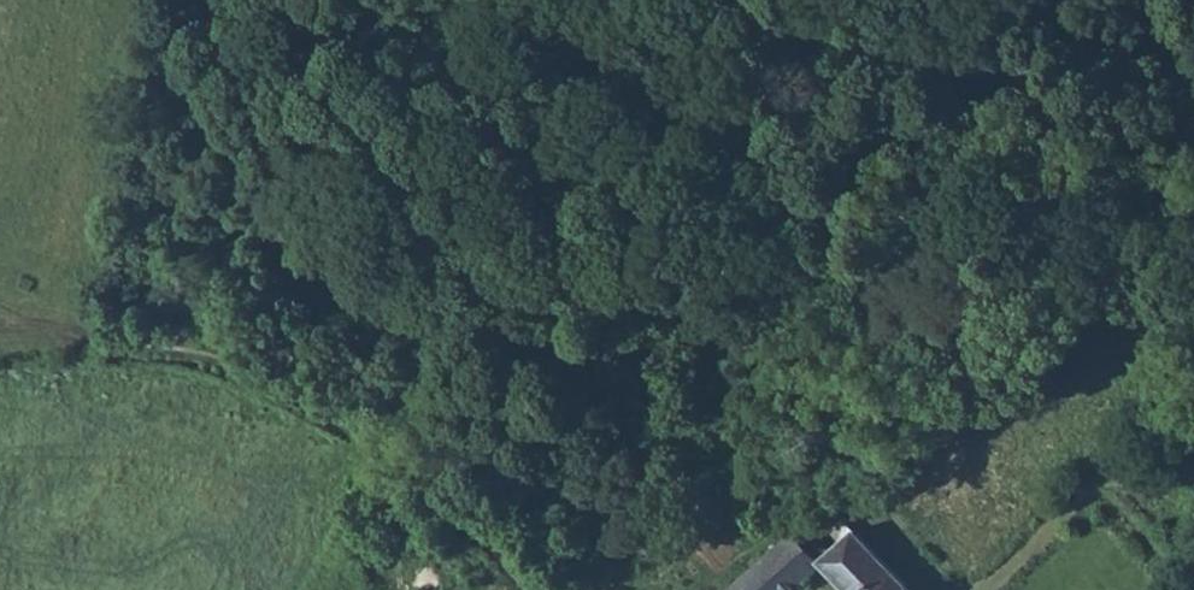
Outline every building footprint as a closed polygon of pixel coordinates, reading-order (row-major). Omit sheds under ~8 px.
[(849,589),(912,589),(846,521),(832,533),(841,543),(820,561),(823,563),(849,589)] [(795,532),(736,584),(731,589),(792,589),(823,563),(820,561),(795,532)]
